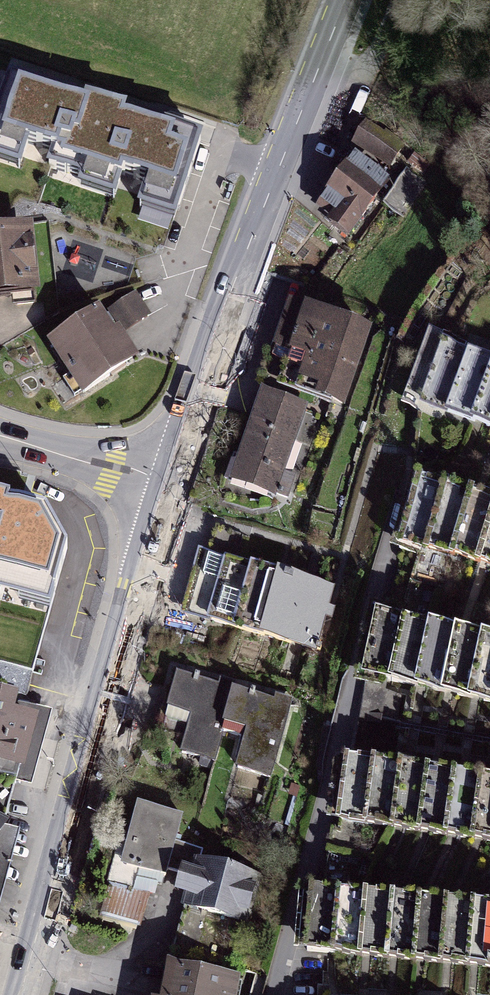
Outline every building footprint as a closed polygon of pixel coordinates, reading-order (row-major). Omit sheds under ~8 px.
[(11,79),(0,111),(0,149),(178,209),(200,142),(11,79)] [(403,177),(367,152),(324,215),(359,239),(403,177)] [(0,236),(0,299),(38,293),(30,232),(0,236)] [(106,303),(52,338),(89,396),(146,360),(128,333),(154,317),(138,294),(111,311),(106,303)] [(376,327),(309,304),(290,361),(308,367),(300,392),(349,408),(376,327)] [(421,400),(489,424),(489,361),(441,343),(421,400)] [(315,408),(266,390),(232,485),(281,502),(315,408)] [(425,478),(405,540),(489,568),(489,499),(425,478)] [(44,512),(0,497),(0,599),(49,612),(67,551),(44,512)] [(343,595),(198,552),(179,615),(324,658),(343,595)] [(379,615),(365,672),(489,702),(489,641),(379,615)] [(301,703),(176,672),(165,714),(188,719),(180,753),(216,762),(223,734),(246,740),(239,768),(282,778),(301,703)] [(0,685),(0,756),(6,757),(0,779),(36,788),(55,711),(23,703),(26,692),(0,685)] [(350,747),(338,817),(489,842),(489,770),(350,747)] [(229,800),(269,809),(275,784),(234,775),(229,800)] [(3,909),(23,834),(36,788),(0,779),(0,906),(3,909)] [(187,817),(122,800),(89,919),(146,934),(161,880),(186,887),(181,907),(250,926),(262,882),(203,866),(206,854),(179,847),(187,817)] [(312,882),(305,947),(489,967),(489,901),(312,882)] [(172,958),(163,994),(242,994),(247,976),(172,958)]
